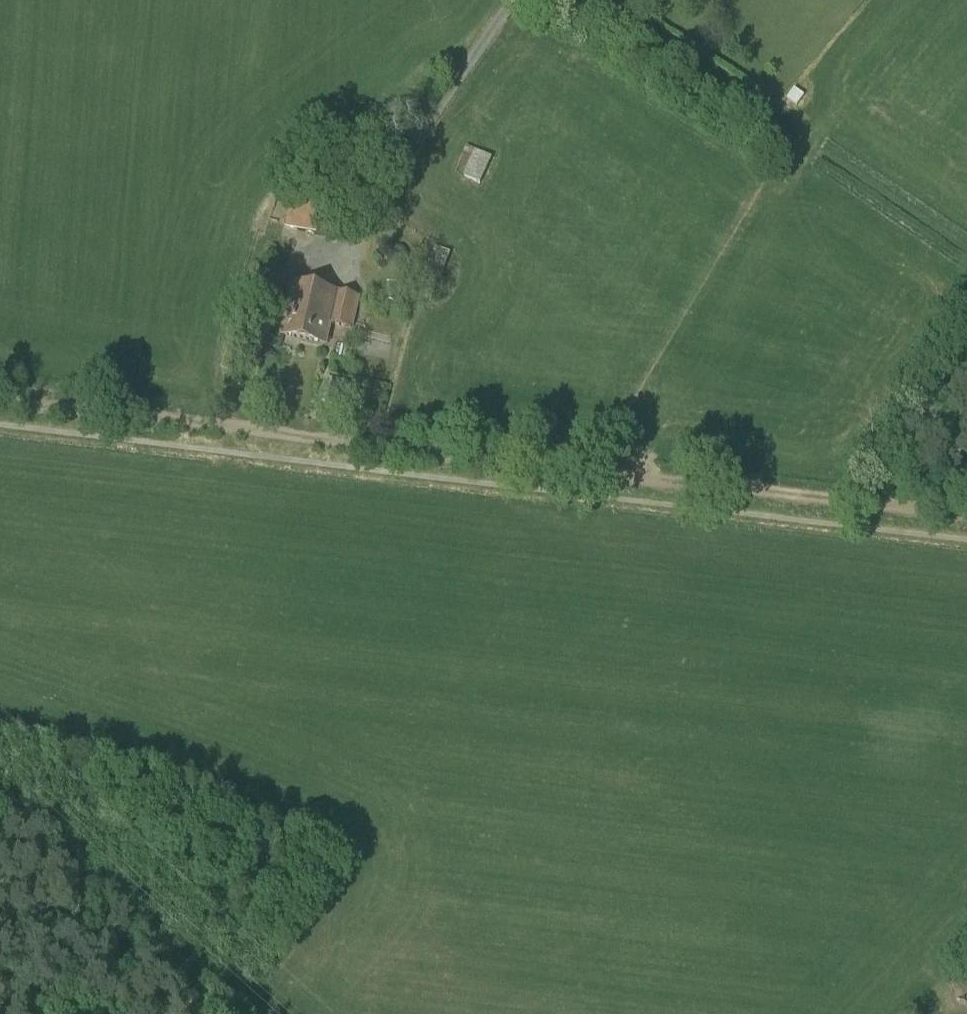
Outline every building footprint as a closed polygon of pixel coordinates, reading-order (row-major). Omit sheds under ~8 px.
[(787,100),(797,107),(804,96),(794,89),(787,100)] [(454,172),(480,184),(492,158),(466,146),(454,172)] [(285,228),(340,242),(347,210),(292,197),(285,228)] [(416,295),(431,301),(450,253),(436,247),(416,295)] [(292,282),(280,335),(326,345),(331,324),(353,329),(360,297),(292,282)] [(349,389),(350,383),(327,378),(321,403),(353,410),(357,391),(349,389)]
